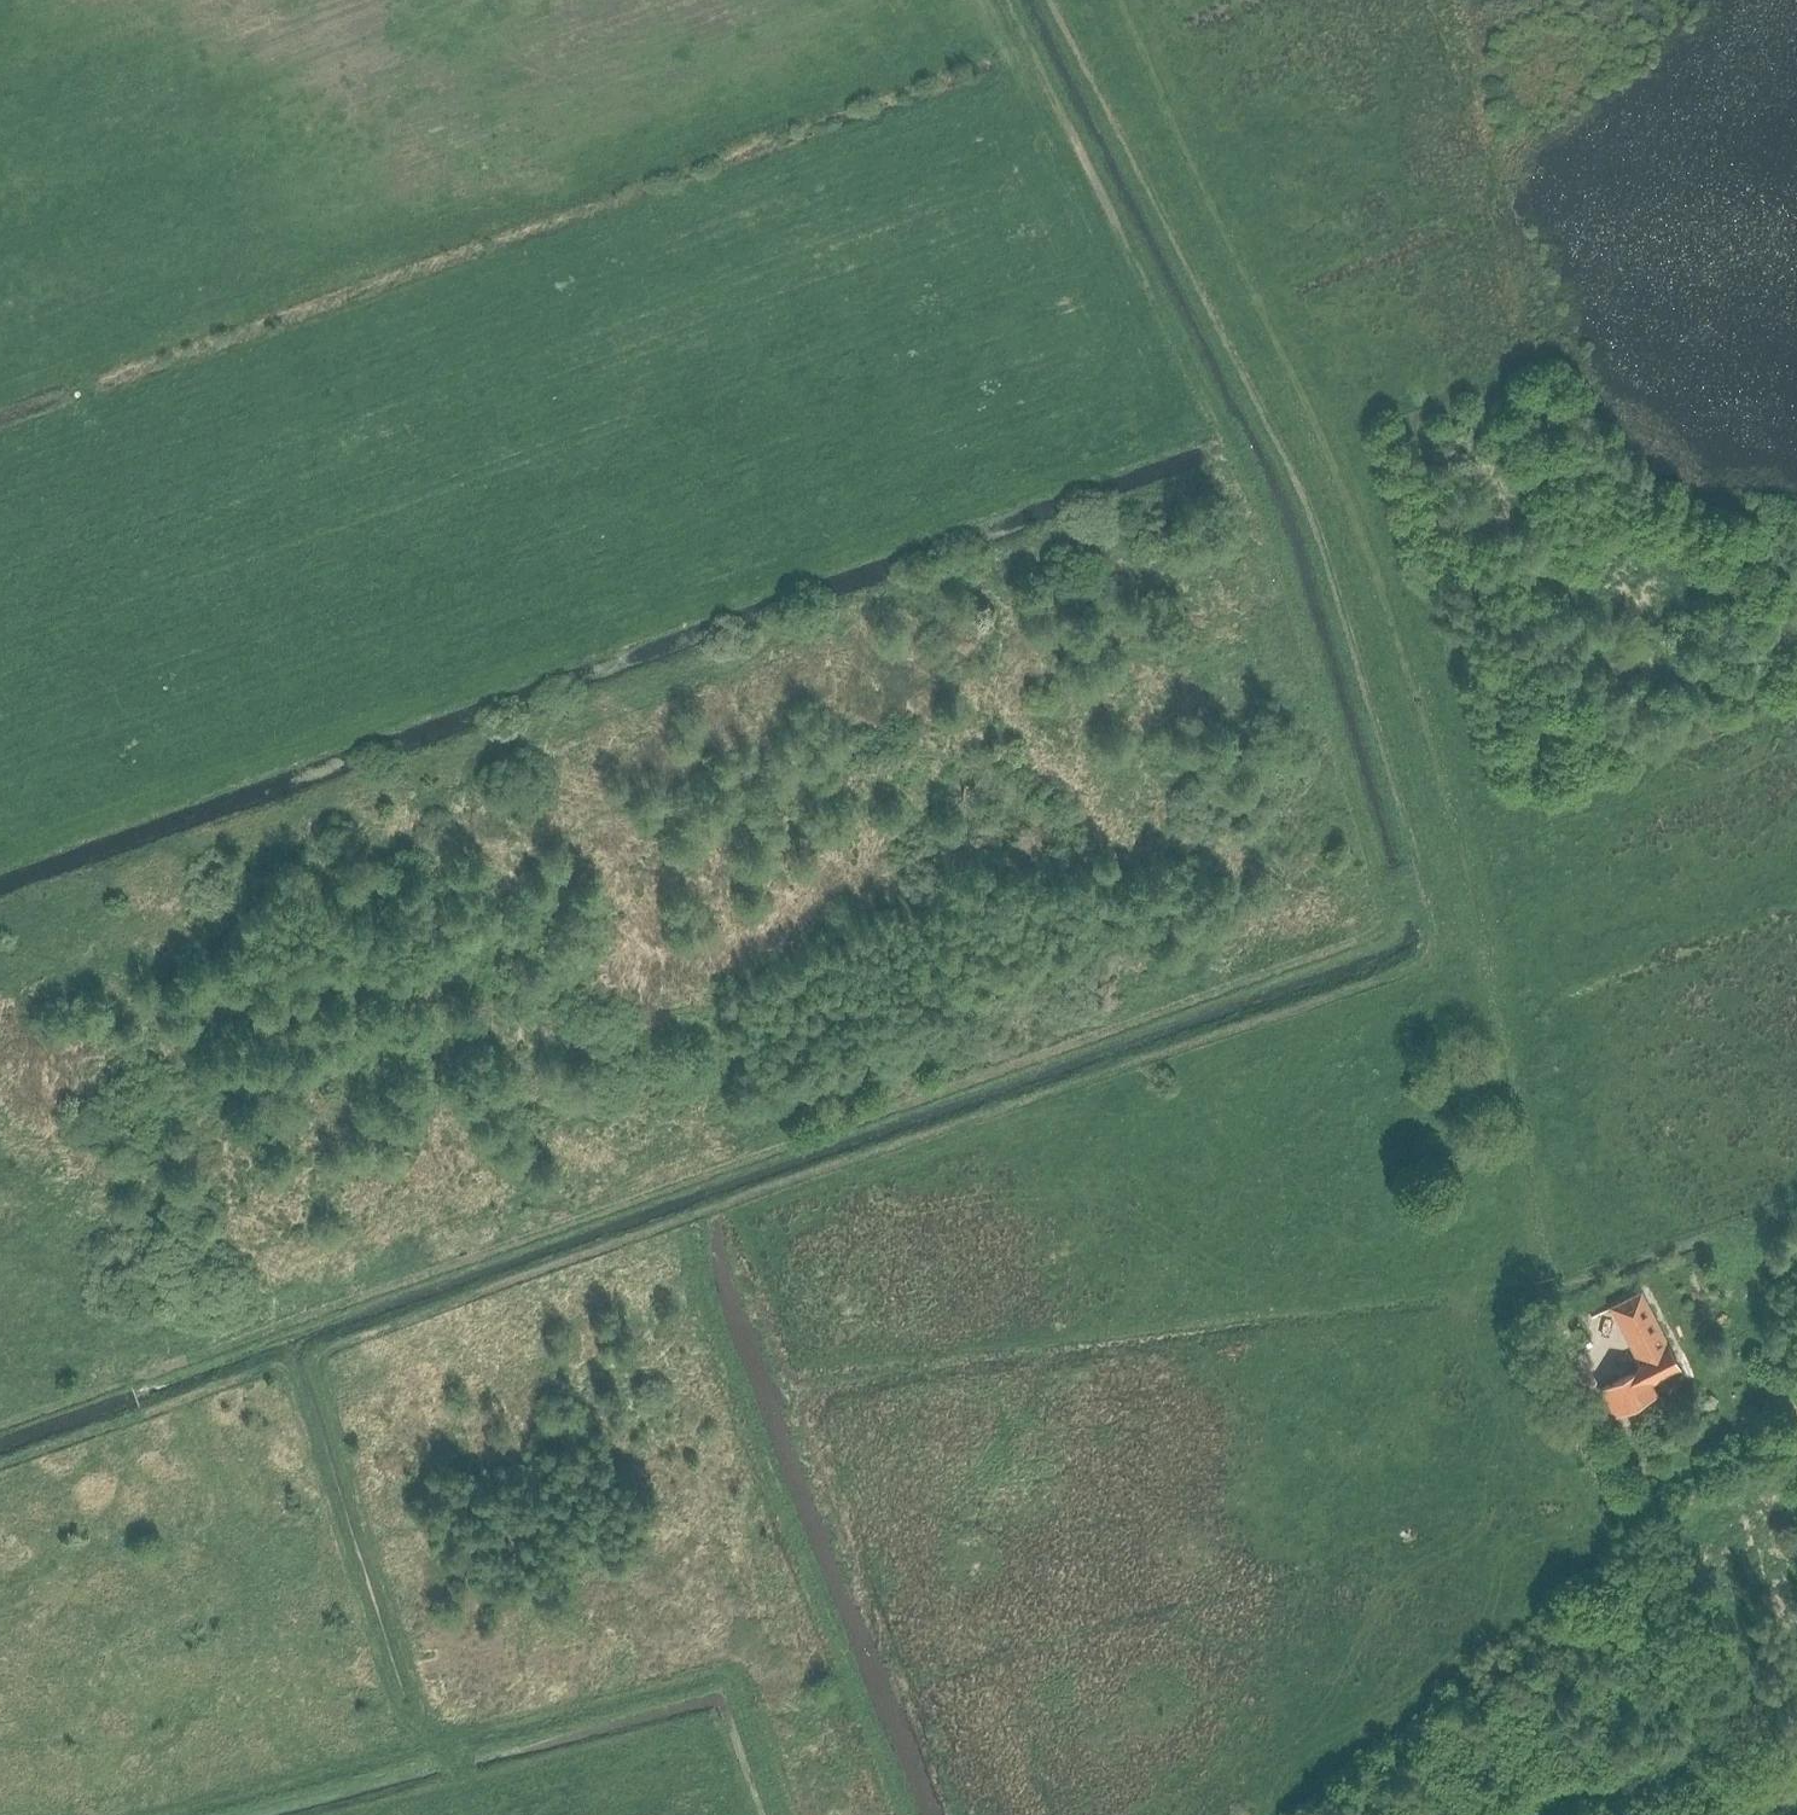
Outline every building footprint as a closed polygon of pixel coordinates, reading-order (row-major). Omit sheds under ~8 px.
[(1642,1368),(1602,1387),(1616,1414),(1655,1394),(1651,1384),(1680,1369),(1642,1292),(1611,1307),(1642,1368)]
